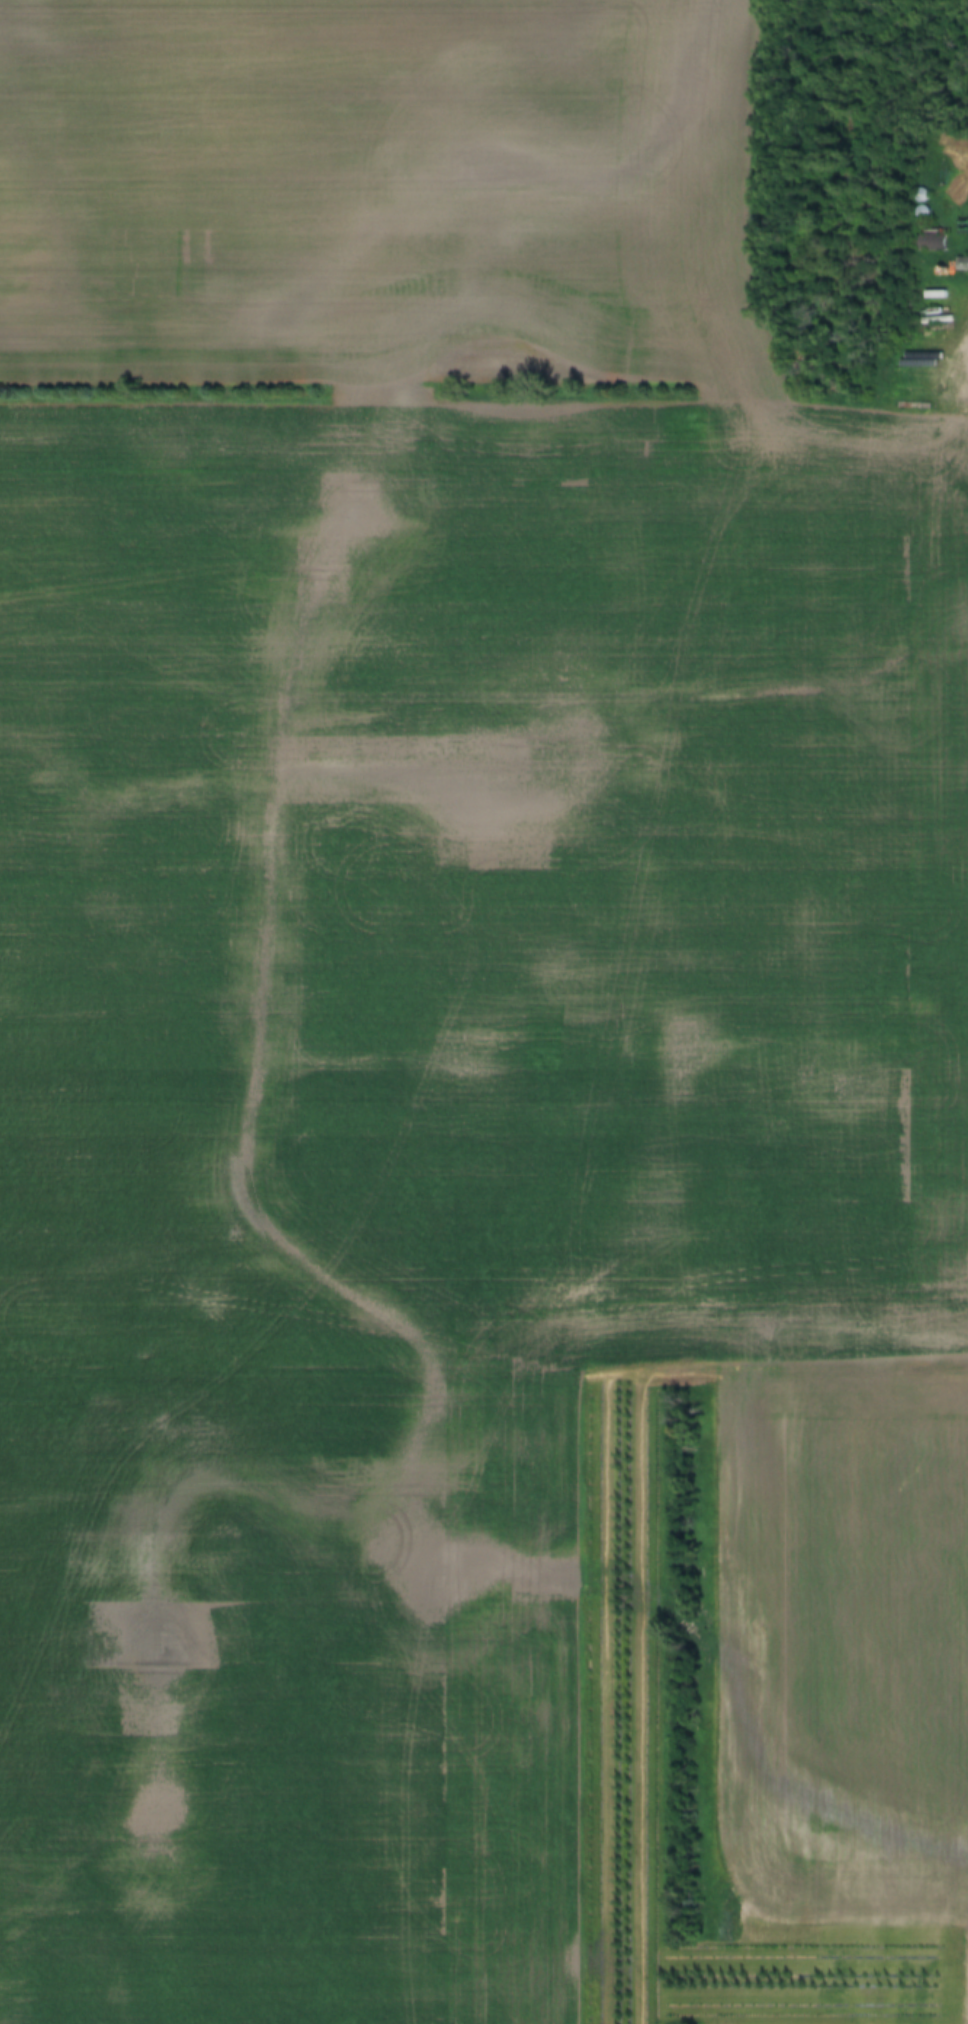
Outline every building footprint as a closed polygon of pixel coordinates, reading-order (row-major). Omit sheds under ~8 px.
[(914,201),(924,200),(922,188),(912,190),(914,201)] [(912,208),(913,218),(925,217),(924,207),(912,208)] [(942,234),(914,234),(914,251),(942,251),(942,234)] [(953,257),(953,271),(967,271),(967,257),(953,257)]
